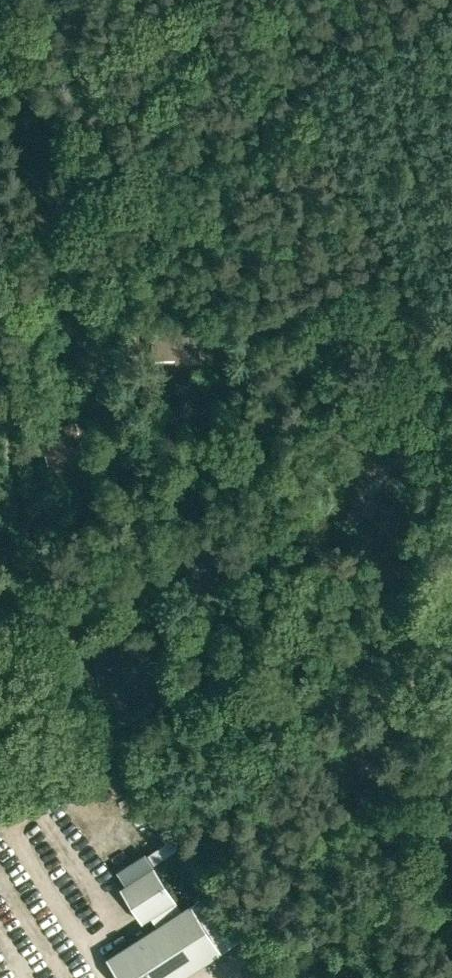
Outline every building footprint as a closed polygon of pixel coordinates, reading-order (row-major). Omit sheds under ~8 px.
[(68,337),(80,355),(94,345),(82,327),(68,337)] [(152,329),(153,358),(176,357),(176,362),(200,361),(199,330),(182,331),(182,328),(152,329)] [(60,427),(43,431),(50,462),(77,455),(73,435),(62,438),(60,427)] [(360,519),(350,513),(345,522),(355,528),(360,519)] [(121,887),(143,922),(177,900),(155,865),(121,887)] [(121,977),(178,977),(222,950),(193,902),(107,956),(121,977)]
